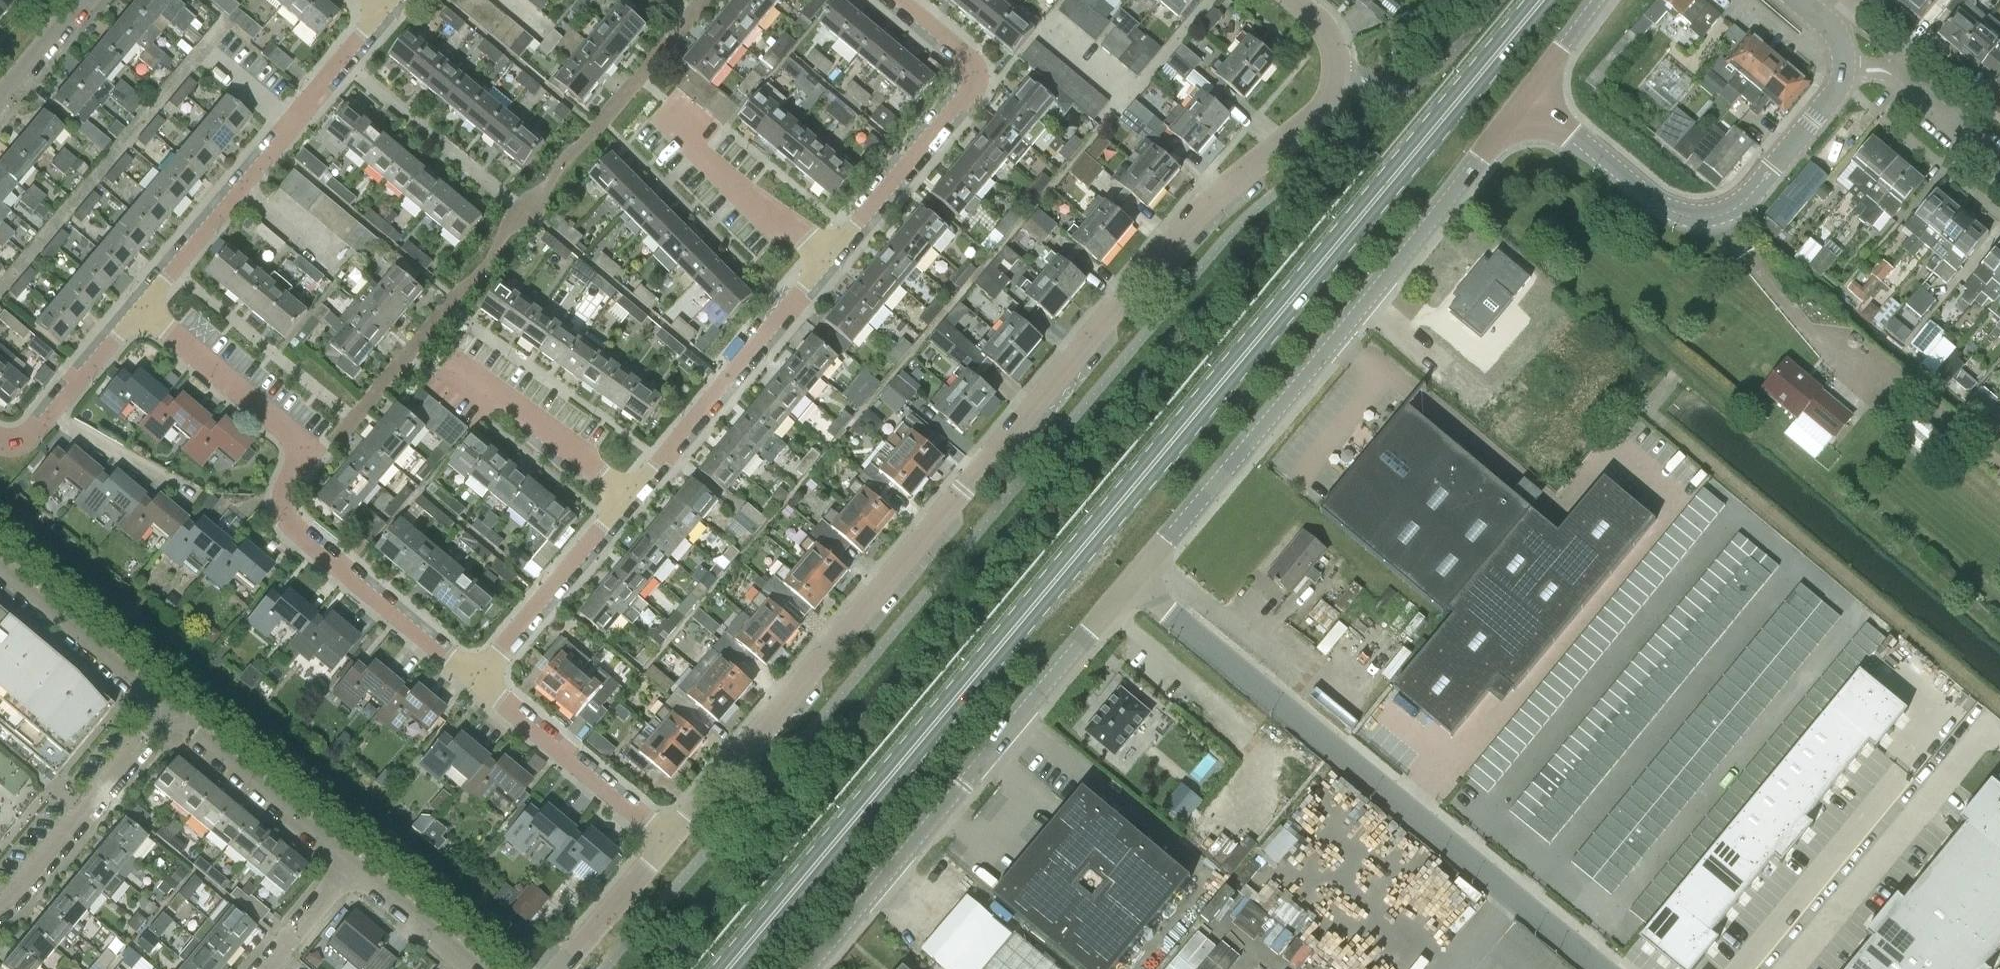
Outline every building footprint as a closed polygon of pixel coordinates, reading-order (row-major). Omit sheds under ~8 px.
[(6,12),(17,0),(0,0),(0,7),(6,12)] [(188,27),(157,0),(138,0),(130,9),(151,26),(160,16),(169,24),(182,34),(188,27)] [(188,27),(195,18),(183,8),(184,7),(176,0),(157,0),(188,27)] [(236,9),(238,6),(231,0),(211,0),(210,2),(228,17),(228,18),(236,9)] [(317,0),(286,0),(279,8),(298,23),(317,0)] [(298,23),(317,39),(337,15),(318,0),(317,0),(298,23)] [(476,0),(460,0),(456,4),(466,12),(476,0)] [(466,12),(475,19),(490,2),(488,0),(476,0),(466,12)] [(531,4),(541,13),(549,3),(546,0),(535,0),(531,4)] [(587,10),(595,0),(594,0),(579,0),(578,2),(587,10)] [(763,0),(736,0),(731,5),(758,28),(774,9),(763,0)] [(774,9),(782,0),(763,0),(774,9)] [(817,13),(828,0),(812,0),(808,6),(817,13)] [(859,15),(841,0),(839,0),(818,24),(838,41),(859,15)] [(957,7),(976,23),(995,0),(963,0),(957,7)] [(976,23),(995,39),(1016,14),(999,0),(995,0),(976,23)] [(1083,1),(1082,0),(1068,0),(1058,12),(1068,20),(1083,1)] [(1092,9),(1101,17),(1109,8),(1100,0),(1096,0),(1090,7),(1092,9)] [(1160,2),(1180,19),(1195,0),(1161,0),(1160,2)] [(1629,33),(1639,40),(1652,25),(1655,27),(1667,13),(1675,19),(1678,15),(1680,16),(1691,25),(1688,28),(1700,39),(1720,16),(1701,0),(1658,0),(1645,16),(1644,15),(1629,33)] [(1902,4),(1920,19),(1936,0),(1905,0),(1902,4)] [(1090,7),(1083,1),(1068,20),(1077,28),(1092,9),(1090,7)] [(1938,35),(1960,52),(1980,28),(1987,19),(1966,1),(1959,10),(1938,35)] [(490,2),(475,19),(483,27),(498,9),(490,2)] [(587,10),(578,2),(570,11),(579,19),(587,10)] [(604,24),(631,46),(647,27),(620,4),(604,24)] [(758,28),(731,5),(715,24),(742,47),(758,28)] [(817,13),(808,6),(800,14),(809,22),(817,13)] [(449,25),(457,16),(448,8),(440,17),(449,25)] [(1110,24),(1106,21),(1113,11),(1109,8),(1101,17),(1086,35),(1095,43),(1110,24)] [(151,26),(130,9),(114,28),(135,45),(136,44),(151,26)] [(236,9),(228,18),(226,20),(252,41),(261,30),(245,17),(236,9)] [(498,9),(483,27),(493,35),(508,16),(498,9)] [(1092,9),(1077,28),(1086,35),(1101,17),(1092,9)] [(1207,36),(1223,18),(1214,9),(1198,28),(1207,36)] [(1016,14),(995,39),(1014,55),(1035,30),(1016,14)] [(857,56),(878,31),(859,15),(838,41),(857,56)] [(457,16),(449,25),(459,33),(466,24),(457,16)] [(508,16),(493,35),(502,42),(517,24),(508,16)] [(1125,37),(1128,39),(1136,30),(1127,22),(1119,32),(1125,37)] [(510,49),(526,32),(517,24),(502,42),(510,49)] [(631,46),(604,24),(588,43),(614,66),(631,46)] [(742,47),(715,24),(700,43),(727,66),(742,47)] [(136,44),(145,52),(151,45),(161,34),(151,26),(136,44)] [(99,46),(120,63),(135,45),(114,28),(99,46)] [(1999,61),(1999,41),(1998,43),(1980,28),(1960,52),(1978,68),(1982,63),(1992,71),(1999,61)] [(1110,56),(1125,37),(1119,32),(1116,29),(1101,48),(1110,56)] [(409,73),(431,47),(411,30),(389,56),(409,73)] [(1128,39),(1134,45),(1143,52),(1151,43),(1136,30),(1128,39)] [(546,40),(555,48),(563,38),(554,31),(546,40)] [(876,72),(897,47),(878,31),(857,56),(876,72)] [(526,32),(510,49),(520,58),(535,40),(526,32)] [(1233,58),(1261,81),(1277,62),(1243,33),(1235,42),(1242,48),(1233,58)] [(777,43),(785,51),(793,41),(785,34),(777,43)] [(1729,86),(1762,46),(1750,35),(1726,63),(1727,64),(1717,76),(1729,86)] [(1125,37),(1110,56),(1119,63),(1134,45),(1128,39),(1125,37)] [(813,44),(807,38),(794,54),(800,59),(813,44)] [(487,57),(495,48),(485,40),(478,49),(487,57)] [(555,48),(546,40),(538,50),(547,57),(555,48)] [(267,59),(276,49),(269,43),(260,54),(267,59)] [(572,62),(599,84),(614,66),(588,43),(572,62)] [(692,70),(701,78),(710,86),(727,66),(700,43),(683,63),(692,70)] [(785,51),(777,43),(769,52),(778,60),(785,51)] [(1030,69),(1046,51),(1036,43),(1021,61),(1030,69)] [(1153,60),(1151,58),(1159,49),(1151,43),(1143,52),(1128,71),(1137,78),(1153,60)] [(151,45),(145,52),(138,60),(151,71),(158,62),(166,68),(171,62),(151,45)] [(1134,45),(1119,63),(1128,71),(1143,52),(1134,45)] [(84,64),(105,81),(120,63),(99,46),(84,64)] [(1174,56),(1193,72),(1202,62),(1183,46),(1174,56)] [(1740,95),(1774,55),(1762,46),(1729,86),(1740,95)] [(431,47),(409,73),(428,89),(450,63),(431,47)] [(895,88),(916,63),(897,47),(876,72),(895,88)] [(495,48),(487,57),(496,64),(504,55),(495,48)] [(276,49),(267,59),(283,73),(292,62),(276,49)] [(816,67),(824,58),(814,50),(804,63),(813,70),(816,67)] [(1039,76),(1054,58),(1046,51),(1030,69),(1039,76)] [(761,62),(772,71),(780,62),(769,53),(761,62)] [(1774,55),(1740,95),(1752,105),(1786,66),(1774,55)] [(1193,72),(1174,56),(1166,66),(1185,82),(1193,72)] [(1686,90),(1681,86),(1690,75),(1665,57),(1643,87),(1672,109),(1686,90)] [(824,58),(816,67),(825,75),(833,66),(824,58)] [(1048,84),(1063,66),(1054,58),(1039,76),(1048,84)] [(1261,81),(1233,58),(1225,68),(1219,62),(1211,72),(1245,100),(1261,81)] [(1992,71),(1999,78),(1999,61),(1992,71)] [(599,84),(572,62),(561,75),(558,72),(549,83),(565,97),(568,92),(582,104),(599,84)] [(772,71),(761,62),(753,71),(762,79),(766,78),(772,71)] [(450,63),(428,89),(447,105),(469,79),(450,63)] [(916,63),(895,88),(915,104),(936,79),(916,63)] [(69,82),(89,100),(105,81),(84,64),(69,82)] [(1057,92),(1072,73),(1063,66),(1048,84),(1057,92)] [(1771,100),(1775,103),(1784,111),(1807,83),(1786,66),(1752,105),(1748,110),(1756,117),(1771,100)] [(701,78),(692,70),(676,88),(686,96),(701,78)] [(797,89),(809,75),(805,71),(793,86),(797,89)] [(525,89),(533,80),(523,72),(515,81),(525,89)] [(745,81),(753,88),(761,79),(752,72),(745,81)] [(1072,73),(1057,92),(1066,99),(1081,80),(1072,73)] [(809,75),(797,89),(807,97),(815,88),(819,83),(809,75)] [(178,92),(186,98),(197,85),(189,78),(178,92)] [(701,78),(686,96),(695,104),(711,86),(710,86),(701,78)] [(469,79),(447,105),(466,121),(488,95),(469,79)] [(533,80),(525,89),(534,96),(541,87),(533,80)] [(1075,106),(1090,88),(1081,80),(1066,99),(1075,106)] [(114,89),(136,108),(143,100),(133,92),(120,81),(114,89)] [(753,88),(745,81),(737,90),(746,97),(753,88)] [(89,100),(69,82),(52,101),(73,119),(89,100)] [(853,99),(862,89),(853,82),(845,92),(853,99)] [(1013,101),(1040,124),(1056,104),(1029,82),(1013,101)] [(768,85),(761,93),(780,109),(780,110),(788,101),(768,85)] [(711,86),(695,104),(704,111),(720,93),(711,86)] [(1084,114),(1099,95),(1090,88),(1075,106),(1084,114)] [(136,108),(114,89),(107,97),(120,108),(131,116),(136,108)] [(862,89),(853,99),(863,107),(871,97),(862,89)] [(1187,114),(1214,137),(1230,118),(1196,89),(1189,97),(1195,103),(1187,114)] [(186,98),(178,92),(168,103),(176,110),(186,98)] [(720,93),(704,111),(713,119),(728,100),(720,93)] [(757,136),(780,109),(761,93),(738,120),(757,136)] [(488,95),(466,121),(485,137),(507,111),(488,95)] [(1099,95),(1084,114),(1093,122),(1109,103),(1099,95)] [(209,118),(234,139),(250,119),(225,98),(209,118)] [(728,100),(713,119),(722,126),(737,107),(728,100)] [(997,120),(1030,148),(1046,129),(1040,124),(1013,101),(997,120)] [(1128,111),(1147,127),(1155,118),(1136,102),(1128,111)] [(563,121),(571,112),(561,104),(553,112),(563,121)] [(835,121),(843,111),(834,104),(826,113),(835,121)] [(327,131),(347,148),(368,123),(348,106),(327,131)] [(780,109),(757,136),(776,152),(799,125),(780,110),(780,109)] [(507,111),(485,137),(504,153),(526,127),(507,111)] [(843,111),(835,121),(844,129),(852,119),(843,111)] [(1147,127),(1128,111),(1120,121),(1139,137),(1147,127)] [(26,132),(47,150),(62,131),(42,114),(26,132)] [(892,131),(900,122),(890,114),(882,123),(892,131)] [(1214,137),(1187,114),(1178,124),(1172,118),(1164,127),(1198,156),(1214,137)] [(157,116),(146,130),(154,136),(165,123),(157,116)] [(234,139),(209,118),(193,137),(218,158),(234,139)] [(1674,151),(1688,135),(1674,124),(1668,119),(1655,136),(1674,151)] [(981,139),(1008,162),(1008,161),(1015,167),(1030,148),(997,120),(981,139)] [(101,152),(109,142),(86,122),(77,132),(101,152)] [(366,163),(387,138),(368,123),(347,148),(366,163)] [(799,125),(776,152),(795,168),(818,141),(799,125)] [(1711,155),(1703,164),(1722,179),(1753,141),(1735,126),(1711,155)] [(526,127),(504,153),(524,169),(545,143),(526,127)] [(154,136),(146,130),(136,141),(144,147),(154,136)] [(11,151),(31,168),(47,150),(26,132),(11,151)] [(873,153),(881,143),(872,135),(864,145),(873,153)] [(1688,135),(1674,151),(1686,160),(1699,145),(1688,135)] [(218,158),(193,137),(177,156),(202,177),(218,158)] [(1066,146),(1075,154),(1083,145),(1074,137),(1066,146)] [(1848,192),(1885,149),(1870,137),(1849,162),(1851,163),(1835,182),(1848,192)] [(385,180),(406,154),(387,138),(366,163),(385,180)] [(965,158),(992,181),(1008,162),(981,139),(965,158)] [(818,141),(795,168),(815,184),(837,157),(818,141)] [(1130,161),(1165,190),(1180,171),(1146,142),(1130,161)] [(1699,145),(1686,160),(1687,162),(1693,155),(1703,164),(1711,155),(1699,145)] [(1075,154),(1066,146),(1059,156),(1068,163),(1075,154)] [(63,175),(76,160),(62,149),(49,164),(63,175)] [(1860,205),(1898,159),(1885,149),(1848,192),(1848,193),(1854,198),(1850,203),(1856,208),(1859,205),(1860,205)] [(16,187),(31,168),(11,151),(0,164),(0,173),(16,187)] [(125,154),(114,167),(122,174),(133,161),(125,154)] [(404,195),(425,170),(406,154),(385,180),(404,195)] [(608,196),(631,173),(613,155),(590,178),(608,196)] [(1078,164),(1097,180),(1105,170),(1086,155),(1078,164)] [(202,177),(177,156),(161,175),(186,196),(202,177)] [(300,165),(313,175),(319,167),(307,156),(300,165)] [(837,157),(815,184),(834,200),(856,173),(837,157)] [(949,177),(982,205),(982,204),(976,199),(992,181),(965,158),(949,177)] [(1864,225),(1910,169),(1898,159),(1860,205),(1866,209),(1858,219),(1864,225)] [(1165,190),(1130,161),(1136,166),(1128,176),(1121,171),(1114,180),(1149,209),(1165,190)] [(1097,180),(1078,164),(1070,174),(1089,189),(1097,180)] [(122,174),(114,167),(105,179),(112,185),(122,174)] [(1910,169),(1864,225),(1866,223),(1872,228),(1885,212),(1892,218),(1923,180),(1910,169)] [(289,197),(304,178),(295,170),(279,189),(289,197)] [(423,211),(444,186),(425,170),(404,195),(423,211)] [(0,205),(1,204),(16,187),(0,173),(0,204),(0,205)] [(625,214),(648,190),(631,173),(608,196),(625,214)] [(186,196),(161,175),(145,194),(170,215),(186,196)] [(1035,184),(1043,192),(1051,183),(1042,175),(1035,184)] [(982,205),(949,177),(933,197),(959,219),(965,212),(971,217),(982,205)] [(298,204),(313,185),(304,178),(289,197),(298,204)] [(338,196),(345,189),(333,179),(326,187),(338,196)] [(1043,192),(1035,184),(1027,193),(1036,201),(1043,192)] [(313,185),(298,204),(307,212),(323,193),(313,185)] [(442,227),(463,202),(444,186),(423,211),(442,227)] [(26,195),(38,205),(45,197),(32,187),(26,195)] [(1784,230),(1791,221),(1807,203),(1789,188),(1766,216),(1784,230)] [(358,199),(345,189),(338,196),(351,207),(358,199)] [(642,231),(666,208),(648,190),(625,214),(642,231)] [(1906,252),(1947,202),(1934,191),(1914,216),(1915,217),(1905,229),(1903,232),(1910,238),(1907,242),(1905,240),(1900,247),(1906,252)] [(93,192),(82,205),(90,212),(101,199),(93,192)] [(323,193),(307,212),(316,220),(332,201),(323,193)] [(170,215),(145,194),(129,213),(154,234),(170,215)] [(38,205),(26,195),(20,202),(46,223),(52,216),(38,205)] [(1090,222),(1118,245),(1134,226),(1099,197),(1091,206),(1098,212),(1090,222)] [(332,201),(316,220),(326,227),(341,209),(332,201)] [(463,202),(442,227),(461,243),(482,218),(463,202)] [(1947,202),(1906,252),(1914,259),(1924,246),(1930,250),(1961,213),(1947,202)] [(1,223),(10,212),(1,204),(0,205),(0,225),(1,223)] [(90,212),(82,205),(73,217),(80,223),(90,212)] [(660,249),(683,225),(666,208),(642,231),(660,249)] [(341,209),(326,227),(334,235),(350,216),(341,209)] [(922,209),(906,228),(939,256),(933,251),(938,244),(942,245),(946,245),(949,243),(952,240),(953,237),(953,233),(951,229),(950,228),(948,230),(922,209)] [(1031,220),(1050,235),(1058,226),(1039,210),(1031,220)] [(376,228),(383,220),(371,211),(365,219),(376,228)] [(154,234),(129,213),(113,232),(138,253),(154,234)] [(1003,222),(1012,230),(1019,220),(1011,213),(1003,222)] [(1961,213),(1930,250),(1935,255),(1926,267),(1932,272),(1973,223),(1961,213)] [(344,243),(360,224),(350,216),(334,235),(344,243)] [(396,231),(383,220),(376,228),(389,239),(396,231)] [(1050,235),(1031,220),(1023,230),(1041,245),(1050,235)] [(565,239),(573,229),(564,221),(556,231),(565,239)] [(1012,230),(1003,222),(995,231),(1004,239),(1012,230)] [(1118,245),(1090,222),(1081,232),(1075,227),(1068,236),(1102,265),(1118,245)] [(7,242),(14,234),(1,223),(0,225),(0,236),(7,242)] [(1973,223),(1932,272),(1947,285),(1957,273),(1955,271),(1986,234),(1973,223)] [(267,242),(274,234),(262,224),(255,232),(267,242)] [(396,268),(403,274),(410,267),(360,224),(344,243),(353,251),(361,241),(372,250),(373,248),(396,268)] [(677,266),(701,243),(683,225),(660,249),(677,266)] [(934,263),(939,256),(906,228),(890,247),(917,270),(922,264),(926,265),(930,265),(934,263)] [(573,229),(565,239),(575,246),(582,236),(573,229)] [(61,230),(50,243),(58,250),(69,237),(61,230)] [(138,253),(113,232),(98,251),(122,272),(138,253)] [(554,252),(560,244),(548,233),(541,241),(554,252)] [(274,234),(267,242),(280,253),(287,245),(274,234)] [(361,241),(353,251),(364,260),(372,250),(361,241)] [(414,260),(421,252),(409,242),(402,250),(414,260)] [(58,250),(50,243),(41,255),(48,261),(58,250)] [(694,284),(718,260),(701,243),(677,266),(694,284)] [(560,244),(554,252),(566,262),(573,254),(560,244)] [(1999,268),(1999,246),(1998,244),(1961,288),(1966,292),(1959,299),(1968,306),(1999,268)] [(874,266),(901,289),(906,283),(910,286),(915,285),(923,275),(917,270),(890,247),(874,266)] [(227,291),(249,264),(230,248),(208,275),(227,291)] [(1824,248),(1808,268),(1820,278),(1837,259),(1824,248)] [(984,276),(1003,292),(1011,282),(1003,276),(1010,268),(1004,263),(1012,254),(1006,249),(992,266),(984,276)] [(122,272),(98,251),(82,270),(107,291),(122,272)] [(421,252),(414,260),(427,270),(434,263),(421,252)] [(603,270),(611,261),(602,253),(594,262),(603,270)] [(1043,278),(1071,301),(1087,282),(1052,253),(1045,263),(1051,268),(1043,278)] [(306,275),(313,267),(300,256),(294,265),(306,275)] [(589,287),(598,275),(579,259),(569,273),(589,287)] [(712,302),(736,278),(718,260),(694,284),(712,302)] [(611,261),(603,270),(613,278),(620,269),(611,261)] [(1479,315),(1507,281),(1483,261),(1455,296),(1479,315)] [(1846,289),(1863,303),(1880,282),(1881,284),(1893,269),(1883,261),(1871,275),(1872,276),(1862,289),(1853,281),(1846,289)] [(249,264),(227,291),(246,307),(268,280),(249,264)] [(960,273),(969,281),(976,272),(967,264),(960,273)] [(858,285),(885,308),(901,289),(874,266),(858,285)] [(313,267),(306,275),(318,285),(325,277),(313,267)] [(18,281),(26,288),(37,275),(29,268),(18,281)] [(423,291),(403,274),(396,268),(380,288),(407,311),(423,291)] [(1999,294),(1999,268),(1968,306),(1968,307),(1973,301),(1981,307),(1987,299),(1992,303),(1999,294)] [(107,291),(82,270),(66,289),(91,310),(107,291)] [(969,281),(960,273),(952,283),(961,290),(969,281)] [(275,274),(269,281),(288,297),(294,290),(275,274)] [(598,275),(589,287),(569,314),(580,322),(587,312),(584,310),(600,290),(604,294),(611,286),(598,275)] [(1003,292),(984,276),(976,285),(995,301),(1003,292)] [(736,278),(712,302),(729,320),(754,296),(736,278)] [(1071,301),(1043,278),(1034,288),(1027,283),(1023,278),(1015,287),(1020,291),(1055,320),(1071,301)] [(268,280),(246,307),(266,323),(288,297),(269,281),(268,280)] [(26,288),(18,281),(9,293),(16,300),(26,288)] [(356,301),(391,330),(407,311),(380,288),(373,282),(356,301)] [(501,324),(521,297),(501,282),(481,310),(501,324)] [(641,302),(650,293),(641,285),(632,294),(641,302)] [(842,304),(869,327),(885,308),(858,285),(842,304)] [(1920,319),(1935,301),(1919,288),(1905,306),(1920,319)] [(91,310),(66,289),(50,308),(75,329),(91,310)] [(650,293),(641,302),(651,310),(659,301),(650,293)] [(1999,320),(1999,294),(1992,303),(1993,304),(1988,311),(1999,321),(1999,320)] [(288,297),(266,323),(285,339),(307,313),(288,297)] [(522,339),(541,312),(521,297),(501,324),(522,339)] [(630,316),(636,307),(624,297),(617,305),(630,316)] [(1890,299),(1873,319),(1883,327),(1900,307),(1890,299)] [(391,330),(356,301),(339,322),(374,350),(391,330)] [(928,311),(937,319),(944,310),(935,303),(928,311)] [(869,327),(842,304),(826,323),(853,346),(869,327)] [(329,313),(331,312),(323,305),(312,318),(319,324),(329,313)] [(636,307),(630,316),(642,325),(648,318),(636,307)] [(75,329),(50,308),(33,327),(58,348),(75,329)] [(28,333),(3,311),(0,314),(0,322),(22,340),(28,333)] [(937,319),(928,311),(920,321),(928,329),(937,319)] [(1000,336),(1027,359),(1043,340),(1009,311),(1001,320),(1008,326),(1000,336)] [(541,312),(522,339),(542,353),(561,326),(541,312)] [(937,332),(956,347),(964,337),(953,328),(958,322),(951,315),(937,332)] [(679,334),(688,325),(679,318),(671,327),(679,334)] [(331,346),(344,358),(337,366),(353,380),(362,370),(359,368),(374,350),(339,322),(332,329),(340,336),(331,346)] [(1519,454),(1581,381),(1511,323),(1503,332),(1497,327),(1493,331),(1489,328),(1463,360),(1484,377),(1461,404),(1509,446),(1519,454)] [(688,325),(679,334),(689,342),(697,333),(688,325)] [(1925,357),(1942,337),(1926,325),(1910,345),(1925,357)] [(561,326),(542,353),(562,368),(582,340),(561,326)] [(668,348),(675,340),(662,329),(655,337),(668,348)] [(956,347),(937,332),(929,342),(948,357),(956,347)] [(582,340),(562,368),(582,382),(602,355),(605,350),(585,336),(582,340)] [(1027,359),(1000,336),(991,346),(985,340),(977,350),(1011,378),(1027,359)] [(46,363),(54,354),(34,337),(27,346),(46,363)] [(798,357),(823,379),(839,359),(814,338),(798,357)] [(675,340),(668,348),(680,358),(678,361),(698,378),(707,368),(686,351),(687,350),(675,340)] [(896,349),(905,357),(912,348),(903,340),(896,349)] [(8,369),(16,359),(0,345),(0,378),(8,369)] [(1927,358),(1921,364),(1933,374),(1934,374),(1944,361),(1947,357),(1935,348),(1927,358)] [(905,357),(896,349),(888,358),(897,366),(905,357)] [(1946,385),(1963,365),(1957,360),(1957,355),(1953,352),(1934,374),(1946,385)] [(602,355),(582,382),(603,397),(622,370),(602,355)] [(781,376),(807,398),(823,379),(798,357),(781,376)] [(1787,361),(1780,368),(1763,390),(1762,390),(1798,420),(1803,414),(1834,439),(1854,416),(1822,390),(1822,391),(1787,361)] [(1963,365),(1946,385),(1947,386),(1952,380),(1965,391),(1971,390),(1977,384),(1961,370),(1964,366),(1963,365)] [(952,392),(980,415),(995,396),(962,368),(954,376),(961,382),(952,392)] [(0,378),(0,402),(8,409),(27,385),(8,369),(0,378)] [(622,370),(603,397),(623,411),(642,384),(622,370)] [(150,415),(166,397),(138,373),(130,382),(121,375),(97,403),(117,419),(132,401),(150,415)] [(766,395),(791,416),(797,422),(813,403),(807,398),(781,376),(766,395)] [(909,403),(917,394),(898,378),(890,387),(909,403)] [(859,394),(867,401),(876,391),(868,383),(859,394)] [(642,384),(623,411),(644,426),(663,399),(642,384)] [(1981,387),(1971,399),(1989,413),(1998,402),(1981,387)] [(405,410),(414,418),(431,398),(421,390),(405,410)] [(980,415),(952,392),(944,402),(937,396),(929,406),(964,434),(980,415)] [(749,415),(774,436),(791,416),(766,395),(749,415)] [(166,397),(150,415),(140,427),(159,443),(174,425),(192,440),(208,421),(180,397),(175,404),(166,397)] [(431,398),(414,418),(423,425),(440,405),(431,398)] [(1410,404),(1320,511),(1444,615),(1447,612),(1455,618),(1393,692),(1452,741),(1506,675),(1519,686),(1657,521),(1606,478),(1559,534),(1409,408),(1412,405),(1410,404)] [(440,405),(423,425),(426,428),(432,433),(449,413),(440,405)] [(400,406),(383,425),(410,447),(426,428),(423,425),(414,418),(405,410),(400,406)] [(1913,411),(1899,433),(1927,450),(1941,428),(1913,411)] [(836,422),(844,429),(853,418),(845,412),(836,422)] [(449,413),(432,433),(442,441),(458,421),(449,413)] [(734,433),(759,454),(774,436),(749,415),(734,433)] [(900,455),(928,478),(945,458),(927,443),(935,434),(913,416),(896,436),(906,447),(900,455)] [(208,421),(192,440),(183,451),(202,467),(217,449),(236,464),(252,444),(223,421),(217,428),(208,421)] [(458,421),(442,441),(451,449),(468,429),(458,421)] [(844,429),(836,422),(827,432),(835,439),(844,429)] [(367,445),(393,467),(410,447),(383,425),(367,445)] [(717,452),(743,473),(759,454),(734,433),(717,452)] [(471,477),(493,450),(474,434),(451,461),(471,477)] [(351,464),(377,486),(393,467),(367,445),(351,464)] [(804,460),(812,467),(821,456),(813,449),(804,460)] [(85,493),(101,474),(73,450),(65,460),(56,452),(32,480),(51,496),(67,478),(85,493)] [(427,462),(434,469),(445,456),(437,450),(427,462)] [(490,493),(513,466),(493,450),(471,477),(490,493)] [(743,473),(717,452),(701,472),(726,493),(743,473)] [(864,473),(886,491),(893,482),(911,498),(928,478),(900,455),(893,463),(880,454),(864,473)] [(812,467),(804,460),(795,470),(803,477),(812,467)] [(434,469),(427,462),(416,476),(423,482),(434,469)] [(377,486),(351,464),(335,483),(362,505),(377,486)] [(509,509),(532,482),(513,466),(490,493),(509,509)] [(852,511),(880,535),(897,514),(879,500),(886,491),(864,473),(848,493),(858,504),(852,511)] [(101,474),(85,493),(75,505),(94,521),(109,502),(127,517),(144,498),(115,474),(109,481),(101,474)] [(676,501),(702,522),(718,502),(693,481),(676,501)] [(532,482),(509,509),(528,525),(551,498),(532,482)] [(362,505),(335,483),(319,502),(345,524),(362,505)] [(446,506),(452,499),(440,489),(433,483),(427,490),(446,506)] [(395,501),(402,507),(413,494),(405,488),(395,501)] [(780,488),(771,498),(780,505),(788,495),(780,488)] [(1700,492),(1695,498),(1717,515),(1725,506),(1703,488),(1700,492)] [(435,521),(441,513),(421,497),(416,504),(423,509),(422,510),(435,521)] [(144,498),(127,517),(118,529),(137,545),(152,526),(170,541),(187,522),(158,498),(152,505),(144,498)] [(551,498),(528,525),(547,541),(530,562),(511,546),(504,554),(535,580),(560,551),(554,547),(577,519),(551,498)] [(1695,498),(1688,507),(1709,525),(1717,515),(1695,498)] [(452,499),(446,506),(459,517),(465,510),(452,499)] [(402,507),(395,501),(384,514),(392,520),(402,507)] [(661,520),(686,541),(702,522),(676,501),(661,520)] [(741,513),(760,529),(767,520),(748,504),(741,513)] [(1688,507),(1680,516),(1702,534),(1709,525),(1688,507)] [(817,530),(838,547),(845,539),(863,554),(880,535),(852,511),(846,519),(832,511),(817,530)] [(441,513),(435,521),(448,531),(454,524),(441,513)] [(760,529),(741,513),(734,521),(753,536),(760,529)] [(1680,516),(1673,526),(1694,543),(1702,534),(1680,516)] [(370,545),(387,525),(378,518),(361,538),(370,545)] [(484,538),(491,531),(478,520),(472,528),(484,538)] [(645,538),(670,560),(686,541),(661,520),(645,538)] [(396,567),(421,537),(401,521),(376,551),(396,567)] [(187,522),(170,541),(161,553),(180,568),(186,561),(198,572),(208,560),(214,564),(230,545),(201,522),(195,529),(187,522)] [(1673,526),(1665,535),(1686,552),(1694,543),(1673,526)] [(804,567),(831,591),(848,570),(831,556),(838,547),(817,530),(801,549),(810,560),(804,567)] [(491,531),(484,538),(497,549),(504,542),(491,531)] [(1289,594),(1304,575),(1315,584),(1321,576),(1311,567),(1322,554),(1297,533),(1264,573),(1289,594)] [(473,552),(479,545),(467,534),(460,542),(473,552)] [(1738,534),(1731,543),(1749,558),(1757,549),(1738,534)] [(1665,535),(1657,544),(1679,562),(1686,552),(1665,535)] [(421,537),(396,567),(415,583),(440,553),(421,537)] [(629,558),(654,579),(670,560),(645,538),(629,558)] [(1731,543),(1723,552),(1742,567),(1749,558),(1731,543)] [(1657,544),(1650,553),(1671,571),(1679,562),(1657,544)] [(230,545),(214,564),(204,576),(223,592),(239,573),(257,588),(273,569),(244,546),(239,553),(230,545)] [(479,545),(473,552),(485,563),(492,555),(479,545)] [(723,557),(730,564),(740,553),(732,546),(723,557)] [(1757,549),(1749,558),(1771,576),(1778,567),(1757,549)] [(1723,552),(1716,561),(1734,577),(1742,567),(1723,552)] [(440,553),(415,583),(434,599),(459,569),(440,553)] [(1650,553),(1642,562),(1664,580),(1671,571),(1650,553)] [(613,576),(638,597),(654,579),(629,558),(613,576)] [(1749,558),(1742,567),(1763,585),(1771,576),(1749,558)] [(511,587),(518,578),(498,561),(490,571),(511,587)] [(1716,561),(1708,570),(1726,586),(1734,577),(1716,561)] [(1636,570),(1634,572),(1656,590),(1657,588),(1664,580),(1642,562),(1636,570)] [(768,586),(789,604),(797,595),(815,610),(831,591),(804,567),(797,575),(784,567),(768,586)] [(1742,567),(1734,577),(1756,594),(1763,585),(1742,567)] [(459,569),(434,599),(453,615),(478,585),(459,569)] [(1708,570),(1700,580),(1719,595),(1726,586),(1708,570)] [(478,585),(453,615),(472,631),(485,616),(497,601),(487,593),(498,580),(488,572),(478,585)] [(1634,572),(1627,581),(1648,599),(1656,590),(1634,572)] [(700,584),(708,591),(717,580),(709,574),(700,584)] [(597,596),(622,617),(638,597),(613,576),(597,596)] [(756,624),(784,647),(800,627),(783,612),(789,604),(768,586),(758,577),(753,583),(763,592),(753,605),(762,616),(756,624)] [(1734,577),(1726,586),(1748,603),(1756,594),(1734,577)] [(1700,580),(1693,589),(1711,604),(1719,595),(1700,580)] [(1627,581),(1619,590),(1641,608),(1648,599),(1627,581)] [(708,591),(700,584),(691,595),(699,601),(708,591)] [(1800,584),(1792,594),(1812,610),(1820,601),(1800,584)] [(1726,586),(1719,595),(1740,613),(1748,603),(1726,586)] [(1693,589),(1685,598),(1704,614),(1711,604),(1693,589)] [(1619,590),(1611,600),(1633,617),(1641,608),(1619,590)] [(171,593),(160,607),(168,615),(180,601),(171,593)] [(299,636),(315,617),(287,594),(279,603),(270,596),(247,624),(267,640),(282,622),(299,636)] [(1792,594),(1785,603),(1805,620),(1812,610),(1792,594)] [(1719,595),(1711,604),(1733,622),(1740,613),(1719,595)] [(622,617),(597,596),(581,615),(606,636),(622,617)] [(1678,607),(1677,608),(1696,623),(1704,614),(1685,598),(1678,607)] [(1611,600),(1604,609),(1625,627),(1633,617),(1611,600)] [(504,607),(497,601),(485,616),(492,622),(504,607)] [(1820,601),(1812,610),(1833,627),(1840,617),(1820,601)] [(1785,603),(1777,612),(1797,629),(1805,620),(1785,603)] [(1711,604),(1704,614),(1725,631),(1733,622),(1711,604)] [(1677,608),(1670,617),(1688,632),(1696,623),(1677,608)] [(1604,609),(1596,618),(1618,636),(1625,627),(1604,609)] [(1812,610),(1805,620),(1825,636),(1833,627),(1812,610)] [(667,622),(676,629),(685,618),(677,611),(667,622)] [(1777,612),(1769,621),(1790,638),(1797,629),(1777,612)] [(1704,614),(1696,623),(1717,641),(1725,631),(1704,614)] [(315,617),(299,636),(289,648),(309,663),(324,645),(342,660),(358,640),(329,617),(324,624),(315,617)] [(1670,617),(1662,626),(1681,641),(1688,632),(1670,617)] [(1596,618),(1589,627),(1610,645),(1618,636),(1596,618)] [(56,775),(113,707),(8,619),(0,629),(0,728),(56,775)] [(1805,620),(1797,629),(1817,645),(1825,636),(1805,620)] [(676,629),(667,622),(666,621),(658,631),(651,629),(645,636),(659,649),(676,629)] [(1769,621),(1762,631),(1782,647),(1790,638),(1769,621)] [(720,642),(742,660),(749,652),(767,667),(784,647),(756,624),(750,631),(736,623),(720,642)] [(1696,623),(1688,632),(1710,650),(1717,641),(1696,623)] [(1867,623),(1859,633),(1877,648),(1885,638),(1867,623)] [(1662,626),(1655,635),(1673,650),(1681,641),(1662,626)] [(1589,627),(1581,637),(1603,654),(1610,645),(1589,627)] [(1797,629),(1790,638),(1810,655),(1817,645),(1797,629)] [(1762,631),(1754,640),(1774,657),(1782,647),(1762,631)] [(1688,632),(1681,641),(1702,659),(1710,650),(1688,632)] [(1859,633),(1851,642),(1869,657),(1877,648),(1859,633)] [(1655,635),(1647,645),(1665,660),(1673,650),(1655,635)] [(1581,637),(1573,646),(1595,664),(1603,654),(1581,637)] [(557,702),(581,674),(573,667),(581,654),(562,638),(544,660),(552,667),(537,685),(557,702)] [(1790,638),(1782,647),(1802,664),(1810,655),(1790,638)] [(1754,640),(1747,649),(1767,666),(1774,657),(1754,640)] [(1681,641),(1673,650),(1695,668),(1702,659),(1681,641)] [(708,680),(736,703),(752,683),(735,668),(742,660),(720,642),(704,662),(714,673),(708,680)] [(1851,642),(1843,651),(1862,667),(1869,657),(1851,642)] [(1647,645),(1639,654),(1658,669),(1665,660),(1647,645)] [(1573,646),(1566,655),(1587,673),(1595,664),(1573,646)] [(1782,647),(1774,657),(1794,673),(1802,664),(1782,647)] [(1747,649),(1739,658),(1759,675),(1767,666),(1747,649)] [(643,667),(652,657),(645,650),(636,661),(643,667)] [(1673,650),(1665,660),(1687,678),(1695,668),(1673,650)] [(1843,651),(1836,661),(1854,676),(1862,667),(1843,651)] [(1639,654),(1632,663),(1650,678),(1658,669),(1639,654)] [(1566,655),(1558,664),(1580,682),(1587,673),(1566,655)] [(1774,657),(1767,666),(1787,682),(1794,673),(1774,657)] [(1739,658),(1731,668),(1751,684),(1759,675),(1739,658)] [(1665,660),(1658,669),(1679,687),(1687,678),(1665,660)] [(1836,661),(1828,670),(1847,685),(1854,676),(1836,661)] [(1632,663),(1624,672),(1642,688),(1650,678),(1632,663)] [(1558,664),(1550,674),(1572,691),(1580,682),(1558,664)] [(385,708),(401,689),(372,666),(365,675),(356,667),(332,696),(352,712),(368,694),(385,708)] [(1767,666),(1759,675),(1779,692),(1787,682),(1767,666)] [(1731,668),(1724,677),(1744,694),(1751,684),(1731,668)] [(1658,669),(1650,678),(1672,696),(1679,687),(1658,669)] [(581,674),(557,702),(578,719),(593,701),(602,709),(620,687),(600,670),(588,680),(581,674)] [(1828,670),(1820,679),(1839,694),(1847,685),(1828,670)] [(1859,673),(1843,692),(1890,731),(1905,712),(1889,698),(1874,686),(1874,685),(1859,673)] [(1759,675),(1751,684),(1772,701),(1779,692),(1759,675)] [(1724,677),(1716,686),(1736,703),(1744,694),(1724,677)] [(1650,678),(1642,688),(1664,705),(1672,696),(1650,678)] [(1820,679),(1813,688),(1831,704),(1839,694),(1820,679)] [(672,699),(694,717),(701,708),(719,723),(736,703),(708,680),(701,688),(688,680),(672,699)] [(1751,684),(1744,694),(1764,710),(1772,701),(1751,684)] [(1716,686),(1708,696),(1729,712),(1736,703),(1716,686)] [(1813,688),(1805,698),(1824,713),(1831,704),(1813,688)] [(401,689),(385,708),(376,719),(395,735),(410,716),(429,732),(444,713),(416,689),(409,696),(401,689)] [(1121,689),(1086,732),(1115,757),(1151,714),(1121,689)] [(1843,692),(1827,710),(1843,723),(1858,736),(1868,744),(1875,750),(1890,731),(1843,692)] [(1744,694),(1736,703),(1756,719),(1764,710),(1744,694)] [(1708,696),(1701,705),(1721,721),(1729,712),(1708,696)] [(1805,698),(1797,707),(1816,722),(1824,713),(1805,698)] [(660,736),(688,759),(705,739),(687,725),(694,717),(672,699),(657,718),(656,717),(648,726),(660,736)] [(1736,703),(1729,712),(1749,729),(1756,719),(1736,703)] [(1701,705),(1693,714),(1713,731),(1721,721),(1701,705)] [(1797,707),(1790,716),(1808,731),(1816,722),(1797,707)] [(1827,710),(1815,726),(1855,759),(1868,744),(1858,736),(1843,723),(1827,710)] [(1729,712),(1721,721),(1741,738),(1749,729),(1729,712)] [(1693,714),(1686,723),(1706,740),(1713,731),(1693,714)] [(1790,716),(1782,725),(1801,741),(1808,731),(1790,716)] [(1721,721),(1713,731),(1733,747),(1741,738),(1721,721)] [(1686,723),(1678,733),(1698,749),(1706,740),(1686,723)] [(1782,725),(1775,735),(1793,750),(1801,741),(1782,725)] [(1815,726),(1802,741),(1843,774),(1855,759),(1815,726)] [(1505,729),(1497,738),(1519,756),(1526,747),(1505,729)] [(1713,731),(1706,740),(1726,756),(1733,747),(1713,731)] [(1678,733),(1670,742),(1690,758),(1698,749),(1678,733)] [(1775,735),(1767,744),(1785,759),(1793,750),(1775,735)] [(688,759),(660,736),(653,745),(641,737),(624,757),(645,774),(653,764),(671,779),(688,759)] [(471,780),(487,760),(459,737),(451,746),(442,739),(419,767),(437,783),(452,765),(471,780)] [(1706,740),(1698,749),(1718,766),(1726,756),(1706,740)] [(1802,741),(1790,756),(1830,789),(1843,774),(1802,741)] [(1670,742),(1663,751),(1683,768),(1690,758),(1670,742)] [(1767,744),(1759,753),(1778,769),(1785,759),(1767,744)] [(1698,749),(1690,758),(1710,775),(1718,766),(1698,749)] [(1663,751),(1655,760),(1675,777),(1683,768),(1663,751)] [(1759,753),(1752,762),(1770,778),(1778,769),(1759,753)] [(1555,756),(1548,765),(1566,780),(1574,771),(1555,756)] [(1790,756),(1777,771),(1818,805),(1830,789),(1790,756)] [(1482,757),(1474,766),(1496,784),(1503,775),(1482,757)] [(1690,758),(1683,768),(1703,784),(1710,775),(1690,758)] [(171,803),(194,775),(175,760),(152,787),(171,803)] [(487,760),(471,780),(461,791),(481,807),(496,788),(514,804),(530,784),(502,761),(496,768),(487,760)] [(1655,760),(1647,770),(1667,786),(1675,777),(1655,760)] [(1752,762),(1744,772),(1763,787),(1770,778),(1752,762)] [(1548,765),(1540,774),(1558,789),(1566,780),(1548,765)] [(1474,766),(1467,775),(1488,793),(1496,784),(1474,766)] [(1683,768),(1675,777),(1695,793),(1703,784),(1683,768)] [(1647,770),(1640,779),(1660,795),(1667,786),(1647,770)] [(1777,771),(1765,786),(1805,820),(1818,805),(1777,771)] [(1744,772),(1736,781),(1755,796),(1763,787),(1744,772)] [(1540,774),(1532,783),(1551,799),(1558,789),(1540,774)] [(190,818),(213,791),(194,775),(171,803),(190,818)] [(1675,777),(1667,786),(1688,803),(1695,793),(1675,777)] [(1640,779),(1632,788),(1652,805),(1660,795),(1640,779)] [(1566,780),(1558,789),(1580,807),(1588,798),(1566,780)] [(1736,781),(1729,790),(1747,806),(1755,796),(1736,781)] [(1976,800),(1992,814),(1999,805),(1999,789),(1991,781),(1976,800)] [(1532,783),(1525,793),(1543,808),(1551,799),(1532,783)] [(1667,786),(1660,795),(1680,812),(1688,803),(1667,786)] [(1765,786),(1749,805),(1796,844),(1812,825),(1805,820),(1765,786)] [(994,896),(1080,968),(1118,968),(1191,878),(1189,877),(1181,887),(1137,849),(1145,840),(1084,788),(1055,823),(1070,835),(1010,906),(995,894),(994,896)] [(1632,788),(1624,797),(1645,814),(1652,805),(1632,788)] [(1558,789),(1551,799),(1572,816),(1580,807),(1558,789)] [(1729,790),(1721,799),(1740,815),(1747,806),(1729,790)] [(208,833),(231,806),(213,791),(190,818),(208,833)] [(1660,795),(1652,805),(1672,821),(1680,812),(1660,795)] [(1624,797),(1617,807),(1637,823),(1645,814),(1624,797)] [(1721,799),(1713,809),(1732,824),(1740,815),(1721,799)] [(1976,800),(1960,819),(1967,825),(1977,833),(1992,814),(1976,800)] [(1652,805),(1645,814),(1665,831),(1672,821),(1652,805)] [(1749,805),(1733,825),(1774,858),(1780,864),(1796,844),(1749,805)] [(1977,833),(1992,846),(1999,836),(1999,805),(1992,814),(1977,833)] [(227,849),(250,821),(231,806),(208,833),(227,849)] [(144,825),(150,818),(137,807),(131,814),(144,825)] [(1617,807),(1609,816),(1629,832),(1637,823),(1617,807)] [(557,851),(573,832),(545,809),(537,818),(528,811),(505,839),(525,855),(540,837),(557,851)] [(1713,809),(1706,818),(1724,833),(1732,824),(1713,809)] [(447,857),(457,844),(446,834),(457,821),(446,811),(424,838),(447,857)] [(1645,814),(1637,823),(1657,840),(1665,831),(1645,814)] [(1609,816),(1602,825),(1622,842),(1629,832),(1609,816)] [(1706,818),(1698,827),(1717,843),(1724,833),(1706,818)] [(108,838),(132,858),(148,839),(124,819),(108,838)] [(246,864),(269,837),(250,821),(227,849),(246,864)] [(1637,823),(1629,832),(1649,849),(1657,840),(1637,823)] [(1602,825),(1594,834),(1614,851),(1622,842),(1602,825)] [(1733,825),(1721,840),(1761,873),(1774,858),(1733,825)] [(1954,840),(1994,873),(1999,867),(1999,852),(1992,846),(1977,833),(1967,825),(1954,840)] [(1698,827),(1691,837),(1709,852),(1717,843),(1698,827)] [(167,845),(173,838),(162,829),(156,836),(167,845)] [(582,840),(573,832),(557,851),(547,863),(567,879),(570,874),(589,889),(597,878),(597,879),(616,856),(588,833),(582,840)] [(1629,832),(1622,842),(1642,858),(1649,849),(1629,832)] [(1594,834),(1586,844),(1606,860),(1614,851),(1594,834)] [(1992,846),(1999,852),(1999,836),(1992,846)] [(264,879),(287,852),(269,837),(246,864),(264,879)] [(1691,837),(1683,846),(1701,861),(1709,852),(1691,837)] [(93,856),(117,876),(132,858),(108,838),(93,856)] [(173,838),(167,845),(179,855),(185,848),(173,838)] [(1721,840),(1708,855),(1749,889),(1761,873),(1721,840)] [(1954,840),(1942,855),(1982,889),(1994,873),(1954,840)] [(1622,842),(1614,851),(1634,868),(1642,858),(1622,842)] [(1586,844),(1579,853),(1599,870),(1606,860),(1586,844)] [(1683,846),(1675,855),(1694,870),(1701,861),(1683,846)] [(1614,851),(1606,860),(1627,877),(1634,868),(1614,851)] [(287,852),(264,879),(283,895),(306,867),(287,852)] [(1579,853),(1571,862),(1591,879),(1599,870),(1579,853)] [(1675,855),(1668,864),(1686,880),(1694,870),(1675,855)] [(1708,855),(1696,870),(1736,904),(1749,889),(1708,855)] [(1942,855),(1929,871),(1969,904),(1982,889),(1942,855)] [(78,874),(102,895),(109,900),(124,882),(117,876),(93,856),(78,874)] [(204,876),(210,869),(198,859),(192,866),(204,876)] [(1606,860),(1599,870),(1619,886),(1627,877),(1606,860)] [(1668,864),(1660,874),(1679,889),(1686,880),(1668,864)] [(161,882),(171,890),(171,889),(173,891),(188,873),(179,865),(170,876),(168,874),(161,882)] [(210,869),(204,876),(217,887),(223,879),(210,869)] [(1599,870),(1591,879),(1611,895),(1619,886),(1599,870)] [(1696,870),(1683,885),(1724,919),(1736,904),(1696,870)] [(1929,871),(1917,886),(1957,919),(1969,904),(1929,871)] [(1982,889),(1999,904),(1999,878),(1994,873),(1982,889)] [(62,893),(86,913),(102,895),(78,874),(62,893)] [(1660,874),(1652,883),(1671,898),(1679,889),(1660,874)] [(532,922),(551,896),(530,881),(512,908),(532,922)] [(171,890),(161,882),(156,888),(165,896),(171,890)] [(1652,883),(1645,892),(1663,907),(1671,898),(1652,883)] [(177,895),(184,901),(193,890),(186,884),(177,895)] [(1683,885),(1671,901),(1686,913),(1701,926),(1711,934),(1724,919),(1683,885)] [(1917,886),(1904,901),(1944,934),(1957,919),(1917,886)] [(1969,904),(1999,929),(1999,904),(1982,889),(1969,904)] [(247,900),(246,899),(235,890),(229,896),(241,906),(247,900)] [(1645,892),(1637,901),(1656,917),(1663,907),(1645,892)] [(47,911),(77,936),(83,928),(77,924),(86,913),(62,893),(47,911)] [(184,901),(177,895),(167,907),(174,913),(184,901)] [(1898,896),(1882,915),(1929,953),(1944,934),(1904,901),(1898,896)] [(248,897),(247,899),(246,899),(247,900),(241,906),(260,922),(267,913),(248,897)] [(991,918),(966,897),(920,950),(942,968),(948,968),(991,918)] [(1637,901),(1629,911),(1648,926),(1656,917),(1637,901)] [(1671,901),(1639,939),(1655,952),(1686,913),(1671,901)] [(1957,919),(1997,952),(1999,949),(1999,929),(1969,904),(1957,919)] [(206,919),(239,947),(254,928),(227,905),(212,923),(206,919)] [(77,936),(47,911),(32,930),(56,950),(65,939),(70,943),(77,936)] [(131,919),(140,927),(145,920),(136,913),(131,919)] [(395,960),(380,948),(386,941),(352,913),(331,938),(364,965),(361,968),(388,968),(395,960)] [(1686,913),(1655,952),(1670,964),(1685,945),(1701,926),(1686,913)] [(1033,949),(993,915),(991,918),(948,968),(1058,968),(1033,949)] [(1866,934),(1873,939),(1909,968),(1916,968),(1929,953),(1882,915),(1866,934)] [(140,927),(131,919),(126,925),(135,933),(140,927)] [(193,939),(224,965),(239,947),(206,919),(191,938),(193,939)] [(1957,919),(1944,934),(1985,968),(1997,952),(1957,919)] [(146,932),(154,938),(164,926),(156,920),(146,932)] [(1701,926),(1685,945),(1702,959),(1718,939),(1711,934),(1701,926)] [(16,949),(40,968),(56,950),(32,930),(16,949)] [(154,938),(146,932),(136,945),(143,951),(154,938)] [(1929,953),(1948,968),(1986,968),(1985,968),(1944,934),(1929,953)] [(106,945),(119,956),(127,947),(114,936),(106,945)] [(224,965),(193,939),(178,958),(185,964),(191,968),(220,968),(224,965)] [(1860,955),(1878,968),(1909,968),(1873,939),(1860,955)] [(1670,964),(1676,968),(1693,968),(1702,959),(1685,945),(1670,964)] [(16,949),(1,967),(3,968),(40,968),(16,949)] [(100,955),(109,963),(114,957),(105,950),(100,955)] [(1916,968),(1948,968),(1929,953),(1916,968)] [(100,955),(95,962),(103,968),(105,968),(109,963),(100,955)] [(1849,968),(1878,968),(1860,955),(1849,968)] [(116,968),(127,968),(132,963),(125,957),(116,968)]
